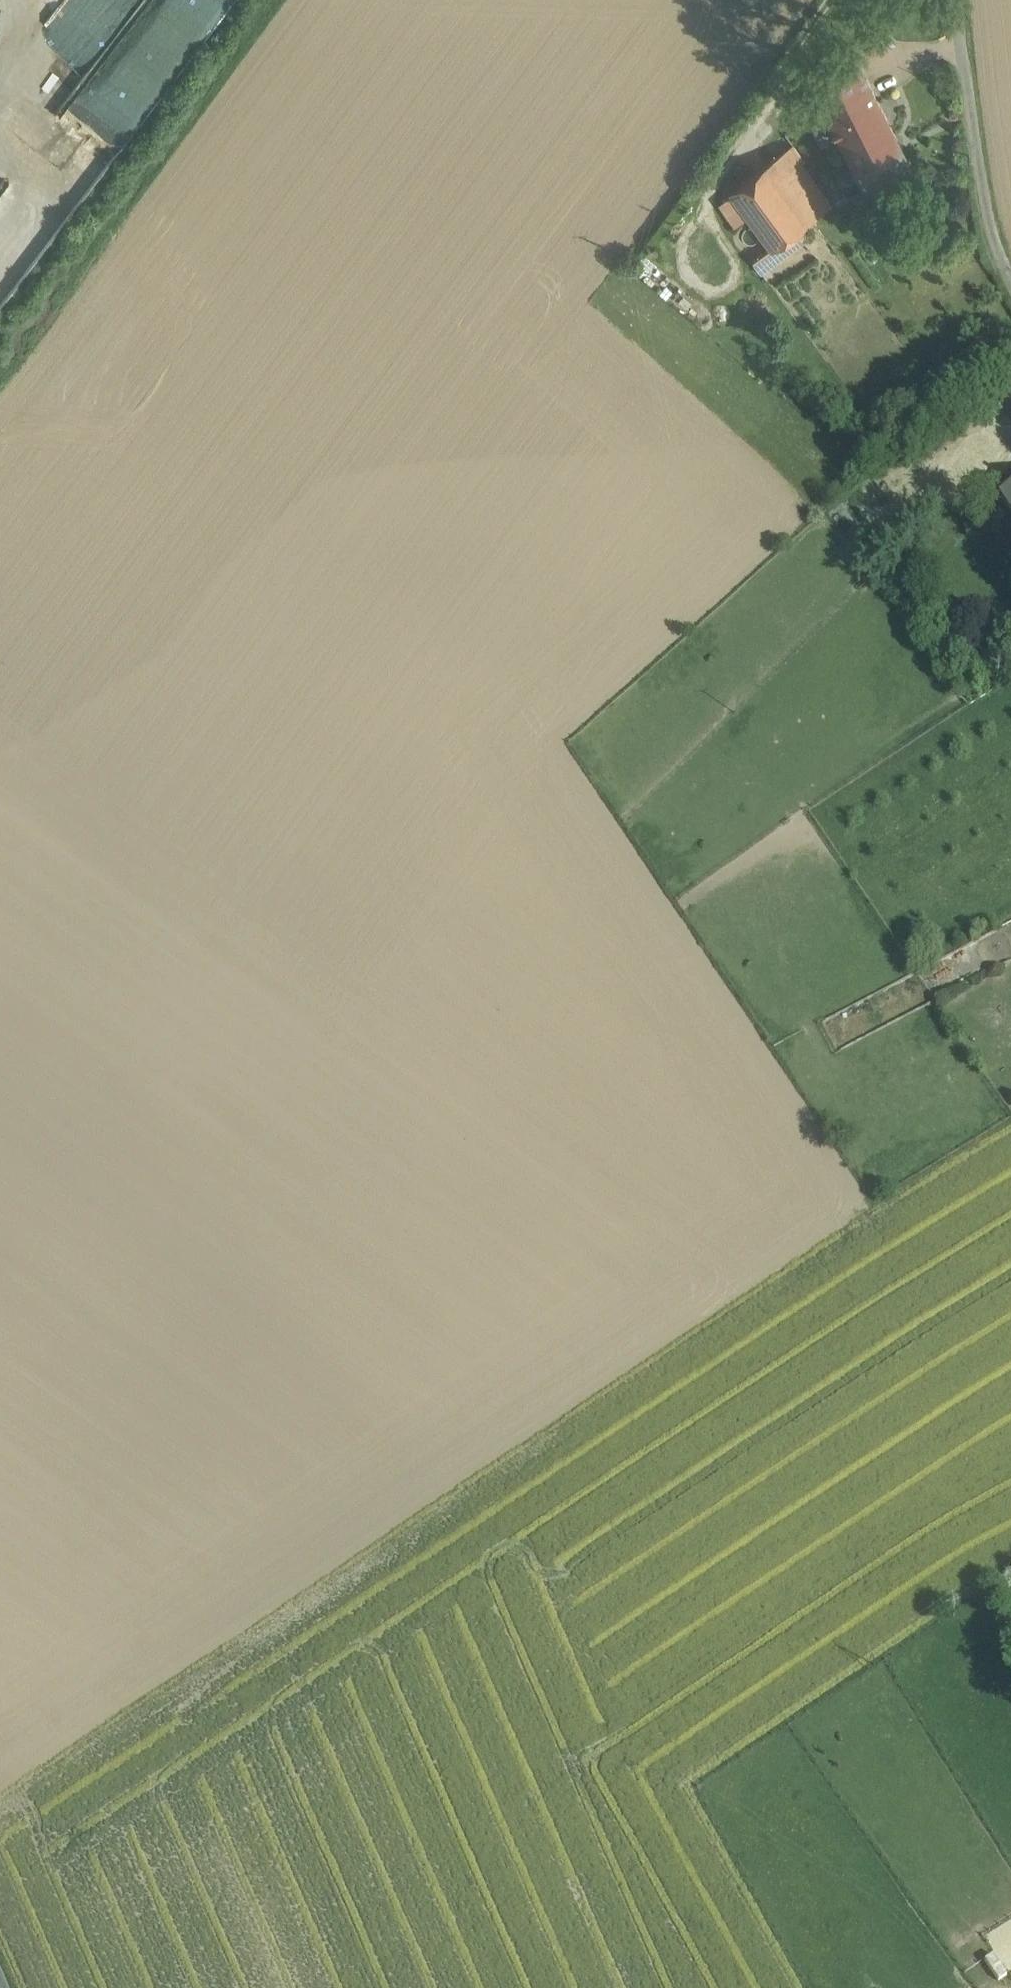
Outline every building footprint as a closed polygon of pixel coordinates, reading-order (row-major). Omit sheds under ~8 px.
[(138,0),(66,0),(46,31),(98,64),(138,0)] [(228,0),(151,0),(136,22),(168,44),(167,44),(187,58),(228,0)] [(858,64),(803,89),(814,109),(821,106),(852,167),(899,145),(858,64)] [(803,160),(792,144),(729,191),(770,247),(795,230),(796,230),(830,204),(800,162),(803,160)] [(899,145),(852,167),(866,194),(913,173),(899,145)] [(770,247),(769,248),(753,260),(761,271),(802,240),(795,230),(770,247)] [(999,496),(1010,514),(1010,488),(999,496)]
